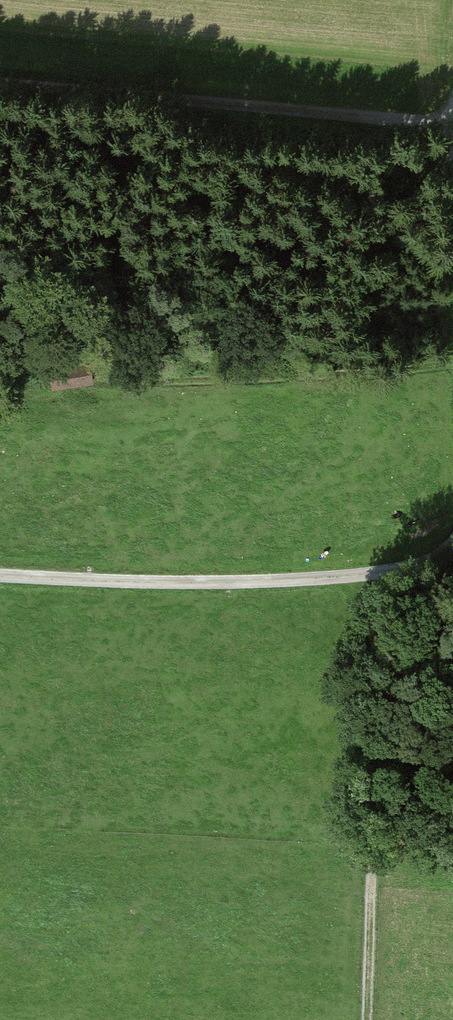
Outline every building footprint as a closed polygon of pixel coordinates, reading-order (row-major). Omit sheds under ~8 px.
[(90,381),(88,366),(52,372),(54,387),(90,381)]
